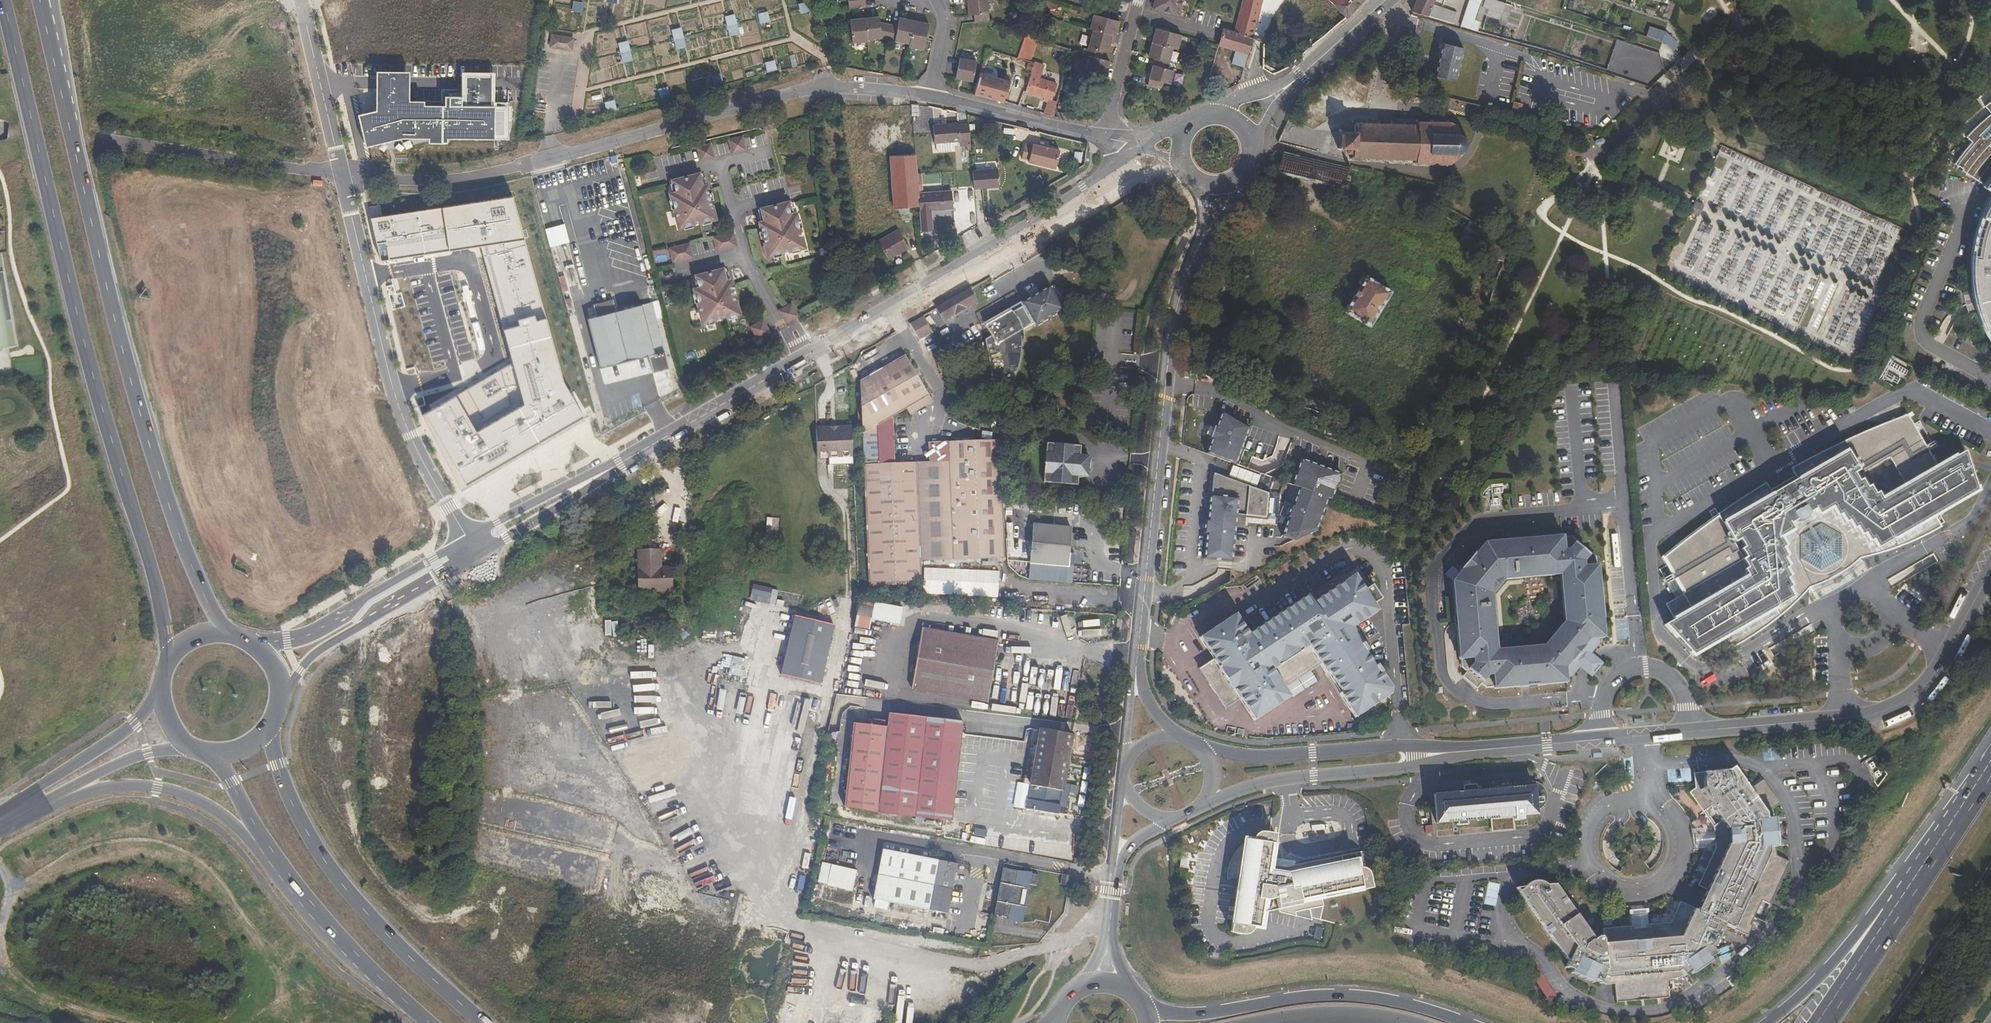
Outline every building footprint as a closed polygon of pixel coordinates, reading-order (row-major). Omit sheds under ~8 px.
[(987,0),(964,0),(965,5),(968,4),(969,14),(973,14),(974,22),(989,20),(987,0)] [(1161,11),(1178,15),(1182,0),(1155,0),(1152,8),(1161,11)] [(1234,34),(1251,38),(1261,0),(1243,0),(1234,34)] [(1346,17),(1363,0),(1329,0),(1346,17)] [(1412,11),(1452,23),(1456,12),(1431,4),(1432,0),(1416,0),(1412,11)] [(1461,25),(1478,30),(1483,13),(1484,9),(1483,8),(1485,0),(1469,0),(1461,25)] [(1485,16),(1504,22),(1508,7),(1502,5),(1490,0),(1485,0),(1483,8),(1484,9),(1487,10),(1486,14),(1485,16)] [(583,3),(573,1),(572,12),(581,13),(583,3)] [(807,1),(798,4),(801,14),(810,11),(807,1)] [(767,11),(758,14),(761,24),(770,22),(767,11)] [(734,14),(725,16),(728,27),(737,24),(734,14)] [(1086,70),(1106,75),(1110,61),(1101,59),(1102,52),(1108,53),(1111,42),(1113,43),(1119,21),(1094,14),(1090,29),(1093,29),(1086,54),(1089,56),(1086,70)] [(880,22),(879,16),(865,17),(867,39),(882,38),(880,22)] [(1504,22),(1485,16),(1484,21),(1503,27),(1504,22)] [(853,43),(867,42),(867,39),(865,17),(850,19),(853,43)] [(929,24),(900,17),(898,26),(895,41),(909,44),(909,46),(923,50),(929,24)] [(880,22),(882,38),(895,41),(898,26),(880,22)] [(737,24),(728,27),(730,37),(740,34),(737,24)] [(681,28),(672,30),(674,40),(684,38),(681,28)] [(1154,58),(1147,85),(1162,89),(1164,83),(1170,85),(1174,71),(1167,69),(1173,48),(1177,49),(1181,35),(1171,32),(1156,28),(1148,56),(1154,58)] [(1659,29),(1655,40),(1662,42),(1666,31),(1659,29)] [(1220,46),(1230,49),(1234,34),(1222,31),(1218,45),(1220,46)] [(1666,31),(1662,42),(1672,50),(1678,44),(1666,31)] [(574,37),(552,34),(550,48),(572,51),(574,37)] [(1233,60),(1245,63),(1251,38),(1234,34),(1230,49),(1235,50),(1233,60)] [(1264,42),(1271,44),(1273,36),(1266,34),(1264,42)] [(684,38),(674,40),(677,50),(687,48),(684,38)] [(628,40),(618,43),(621,53),(630,51),(628,40)] [(1464,47),(1442,42),(1435,76),(1457,81),(1464,47)] [(630,51),(621,53),(624,63),(633,61),(630,51)] [(976,62),(960,59),(956,78),(972,81),(976,62)] [(774,60),(765,62),(768,73),(777,70),(774,60)] [(1041,73),(1043,66),(1035,63),(1032,70),(1041,73)] [(373,110),(355,114),(363,146),(401,137),(423,137),(426,144),(441,138),(509,139),(510,104),(492,105),(494,70),(460,72),(459,95),(437,95),(437,107),(404,106),(405,71),(373,72),(373,110)] [(721,73),(712,76),(714,86),(724,84),(721,73)] [(980,75),(975,93),(1004,101),(1005,100),(1007,91),(1011,92),(1012,93),(1015,83),(1010,81),(1010,83),(980,75)] [(1030,76),(1025,92),(1045,98),(1044,101),(1049,102),(1050,99),(1053,100),(1057,85),(1030,76)] [(667,87),(658,89),(661,99),(670,97),(667,87)] [(614,100),(605,102),(607,113),(617,110),(614,100)] [(1515,102),(1512,114),(1519,116),(1523,104),(1515,102)] [(1984,107),(1987,111),(1986,119),(1966,138),(1972,142),(1954,164),(1962,170),(1961,171),(1984,186),(1984,188),(1990,193),(1990,102),(1984,107)] [(1453,161),(1455,163),(1456,163),(1454,160),(1457,153),(1461,152),(1464,149),(1466,150),(1467,149),(1465,147),(1465,141),(1467,139),(1466,138),(1464,139),(1458,134),(1456,128),(1457,126),(1456,125),(1455,126),(1449,124),(1449,121),(1446,121),(1446,123),(1431,123),(1431,120),(1429,120),(1429,123),(1420,123),(1417,120),(1416,121),(1417,123),(1416,125),(1406,124),(1406,122),(1404,122),(1403,124),(1393,124),(1393,122),(1391,121),(1391,124),(1381,124),(1381,121),(1378,121),(1378,124),(1369,124),(1368,121),(1366,121),(1366,124),(1357,124),(1354,119),(1352,120),(1355,124),(1355,132),(1344,132),(1342,129),(1339,130),(1342,134),(1342,144),(1339,148),(1340,150),(1343,147),(1355,148),(1354,155),(1351,159),(1353,161),(1356,158),(1365,158),(1365,161),(1368,161),(1368,158),(1378,158),(1378,161),(1380,161),(1380,158),(1391,159),(1390,162),(1393,162),(1393,159),(1403,159),(1403,162),(1405,162),(1405,159),(1416,159),(1417,160),(1414,163),(1415,165),(1418,163),(1428,163),(1428,166),(1430,166),(1430,163),(1444,163),(1444,166),(1446,166),(1446,163),(1453,161)] [(960,146),(971,145),(969,125),(958,125),(958,123),(946,124),(945,120),(941,120),(942,124),(933,125),(934,142),(936,143),(936,151),(951,150),(950,142),(960,141),(960,146)] [(743,136),(729,140),(733,153),(746,150),(743,136)] [(1055,168),(1059,150),(1033,144),(1032,145),(1025,143),(1021,158),(1029,160),(1029,162),(1055,168)] [(711,144),(698,147),(701,161),(714,158),(711,144)] [(1361,177),(1362,172),(1284,153),(1280,170),(1302,176),(1328,182),(1342,185),(1343,188),(1346,191),(1349,189),(1350,189),(1350,187),(1350,186),(1349,184),(1348,183),(1347,182),(1347,180),(1351,180),(1353,175),(1361,177)] [(919,193),(918,173),(916,154),(891,156),(895,208),(920,206),(919,193)] [(973,171),(974,189),(999,187),(998,169),(973,171)] [(702,173),(670,182),(673,194),(672,195),(680,227),(715,218),(707,186),(706,186),(702,173)] [(1328,182),(1302,176),(1301,179),(1326,185),(1328,182)] [(1355,198),(1366,200),(1370,185),(1359,182),(1355,198)] [(944,191),(919,193),(920,206),(921,211),(945,209),(944,191)] [(510,360),(420,415),(465,485),(585,418),(567,389),(513,196),(368,216),(379,262),(478,247),(510,360)] [(1703,205),(1695,200),(1690,212),(1697,216),(1703,205)] [(792,201),(759,209),(762,222),(760,222),(769,255),(804,246),(796,214),(795,214),(792,201)] [(1986,210),(1975,246),(1973,274),(1977,302),(1990,336),(1990,337),(1990,201),(1986,210)] [(1447,207),(1441,204),(1438,211),(1443,214),(1447,207)] [(909,247),(899,229),(879,241),(889,259),(909,247)] [(734,233),(714,237),(718,251),(737,246),(734,233)] [(690,244),(670,249),(674,262),(694,257),(690,244)] [(727,268),(694,276),(697,289),(696,290),(704,323),(740,313),(731,280),(730,281),(727,268)] [(656,290),(652,275),(646,277),(650,291),(656,290)] [(1392,295),(1366,279),(1345,314),(1371,329),(1392,295)] [(1733,296),(1740,297),(1741,289),(1736,289),(1736,286),(1726,285),(1725,291),(1733,292),(1733,296)] [(1036,326),(1062,310),(1050,288),(1023,303),(1024,306),(1012,313),(1011,312),(986,326),(992,337),(985,340),(993,379),(1014,383),(1019,366),(1020,359),(1021,352),(1022,348),(1021,338),(1024,338),(1023,331),(1035,324),(1036,326)] [(977,302),(970,290),(937,308),(944,321),(977,302)] [(597,317),(617,312),(613,300),(594,305),(595,311),(597,317)] [(597,317),(595,311),(589,313),(591,319),(588,319),(601,367),(649,355),(654,371),(669,367),(665,351),(664,350),(651,302),(617,312),(597,317)] [(797,317),(789,304),(780,309),(787,322),(797,317)] [(787,322),(780,309),(777,311),(784,324),(787,322)] [(931,328),(924,316),(910,324),(917,336),(931,328)] [(768,332),(761,320),(748,327),(755,340),(768,332)] [(956,560),(951,442),(947,442),(948,461),(895,464),(893,418),(931,397),(907,355),(862,380),(870,583),(922,582),(921,562),(956,560)] [(1883,380),(1902,384),(1906,366),(1888,361),(1883,380)] [(1223,412),(1218,428),(1215,427),(1212,439),(1213,440),(1208,455),(1237,465),(1250,428),(1223,412)] [(1933,519),(1975,494),(1963,455),(1936,470),(1906,418),(1856,438),(1790,471),(1795,478),(1770,493),(1765,485),(1727,509),(1662,558),(1691,610),(1665,626),(1693,656),(1726,637),(1733,648),(1774,621),(1808,590),(1828,581),(1859,561),(1889,552),(1918,541),(1940,530),(1933,519)] [(852,425),(840,426),(840,432),(830,432),(830,426),(816,426),(816,436),(817,449),(817,456),(828,456),(854,455),(853,450),(852,425)] [(951,442),(956,560),(1005,558),(1000,440),(951,442)] [(1082,446),(1047,444),(1045,483),(1079,485),(1080,475),(1081,475),(1083,475),(1085,474),(1087,473),(1088,472),(1089,470),(1090,468),(1090,466),(1090,464),(1089,463),(1088,461),(1087,459),(1085,458),(1083,457),(1081,456),(1082,446)] [(854,463),(854,455),(828,456),(828,464),(854,463)] [(1342,474),(1302,460),(1293,486),(1300,488),(1328,498),(1333,500),(1342,474)] [(1271,492),(1216,470),(1214,515),(1210,515),(1210,529),(1213,529),(1212,556),(1240,557),(1241,530),(1270,531),(1271,492)] [(1288,519),(1282,536),(1295,541),(1316,531),(1328,498),(1300,488),(1294,503),(1291,505),(1286,518),(1288,519)] [(1489,494),(1482,495),(1484,511),(1491,510),(1489,494)] [(1074,529),(1035,526),(1032,563),(1072,566),(1074,529)] [(1576,539),(1572,535),(1563,536),(1562,535),(1485,541),(1462,566),(1462,569),(1453,580),(1459,657),(1461,657),(1462,666),(1467,670),(1463,675),(1476,686),(1480,682),(1486,686),(1493,685),(1495,687),(1566,681),(1566,676),(1566,665),(1583,647),(1583,644),(1589,637),(1599,636),(1604,636),(1598,564),(1596,564),(1595,557),(1589,551),(1587,553),(1577,543),(1576,539)] [(637,591),(671,591),(672,575),(661,575),(661,567),(661,550),(639,549),(639,566),(638,566),(637,574),(637,591)] [(661,567),(661,575),(672,575),(672,567),(661,567)] [(922,594),(1001,601),(1004,575),(924,569),(922,594)] [(1211,655),(1210,656),(1235,694),(1236,692),(1251,715),(1287,692),(1281,684),(1315,660),(1327,676),(1328,675),(1338,689),(1336,690),(1355,715),(1389,690),(1384,683),(1389,679),(1390,678),(1378,660),(1376,661),(1366,647),(1367,647),(1361,637),(1352,624),(1377,606),(1373,600),(1380,595),(1364,573),(1357,578),(1352,572),(1313,601),(1306,591),(1250,634),(1232,610),(1198,635),(1211,655)] [(858,602),(856,608),(872,611),(873,605),(858,602)] [(856,610),(854,618),(870,621),(872,611),(856,608),(856,610)] [(781,677),(821,686),(834,626),(794,617),(781,677)] [(854,618),(851,629),(867,632),(870,621),(854,618)] [(909,692),(984,701),(991,641),(916,632),(909,692)] [(1583,644),(1583,647),(1566,665),(1566,676),(1572,675),(1580,665),(1591,651),(1599,642),(1599,636),(1589,637),(1583,644)] [(1591,676),(1603,662),(1591,651),(1580,665),(1591,676)] [(1235,694),(1210,656),(1196,665),(1221,703),(1235,694)] [(851,722),(839,804),(947,821),(961,723),(887,711),(885,726),(851,722)] [(1031,786),(1063,792),(1068,763),(1070,749),(1073,734),(1040,729),(1031,786)] [(1070,749),(1068,763),(1074,764),(1076,750),(1070,749)] [(1716,853),(1697,892),(1704,895),(1696,910),(1695,913),(1723,926),(1746,937),(1751,925),(1747,924),(1759,901),(1767,905),(1787,863),(1774,856),(1773,849),(1776,849),(1773,821),(1771,821),(1770,810),(1779,805),(1762,781),(1749,790),(1735,769),(1727,774),(1704,776),(1704,785),(1692,792),(1704,809),(1711,805),(1721,821),(1714,826),(1716,853)] [(1681,781),(1679,771),(1668,772),(1670,782),(1681,781)] [(1457,823),(1466,823),(1466,819),(1514,816),(1515,819),(1523,819),(1523,815),(1537,814),(1537,811),(1546,802),(1547,798),(1547,794),(1546,790),(1544,787),(1541,784),(1538,782),(1534,781),(1531,780),(1527,781),(1524,782),(1519,787),(1433,793),(1435,821),(1456,820),(1457,823)] [(1034,812),(1059,816),(1060,806),(1036,802),(1034,812)] [(1222,872),(1222,878),(1233,876),(1226,933),(1239,934),(1246,928),(1259,929),(1263,900),(1273,898),(1276,912),(1295,917),(1293,911),(1307,909),(1321,906),(1318,920),(1341,926),(1345,925),(1349,924),(1353,922),(1357,920),(1360,917),(1362,913),(1364,909),(1364,905),(1364,902),(1376,898),(1371,875),(1374,874),(1372,863),(1369,864),(1366,848),(1354,851),(1356,857),(1341,860),(1340,854),(1292,864),(1284,865),(1284,873),(1266,871),(1267,864),(1271,834),(1266,833),(1260,833),(1254,834),(1249,836),(1243,839),(1238,842),(1234,846),(1230,850),(1227,855),(1225,861),(1223,866),(1222,872)] [(883,848),(873,898),(946,912),(956,863),(883,848)] [(1267,864),(1266,871),(1284,873),(1284,865),(1267,864)] [(1039,888),(1041,877),(1004,869),(995,916),(1011,919),(1011,922),(1024,924),(1031,886),(1039,888)] [(1073,878),(1062,875),(1060,885),(1071,887),(1073,878)] [(1598,979),(1613,980),(1614,1002),(1667,997),(1665,977),(1673,977),(1678,974),(1682,975),(1687,972),(1691,973),(1708,962),(1708,958),(1712,955),(1710,948),(1713,946),(1723,926),(1695,913),(1696,910),(1682,903),(1671,924),(1606,929),(1607,943),(1602,943),(1599,935),(1591,939),(1554,884),(1546,883),(1545,882),(1539,881),(1533,881),(1526,883),(1518,890),(1566,960),(1565,964),(1572,970),(1570,971),(1589,980),(1591,977),(1597,981),(1598,979)] [(1318,920),(1321,906),(1307,909),(1309,918),(1318,920)] [(1293,911),(1295,917),(1310,920),(1309,918),(1307,909),(1293,911)]
